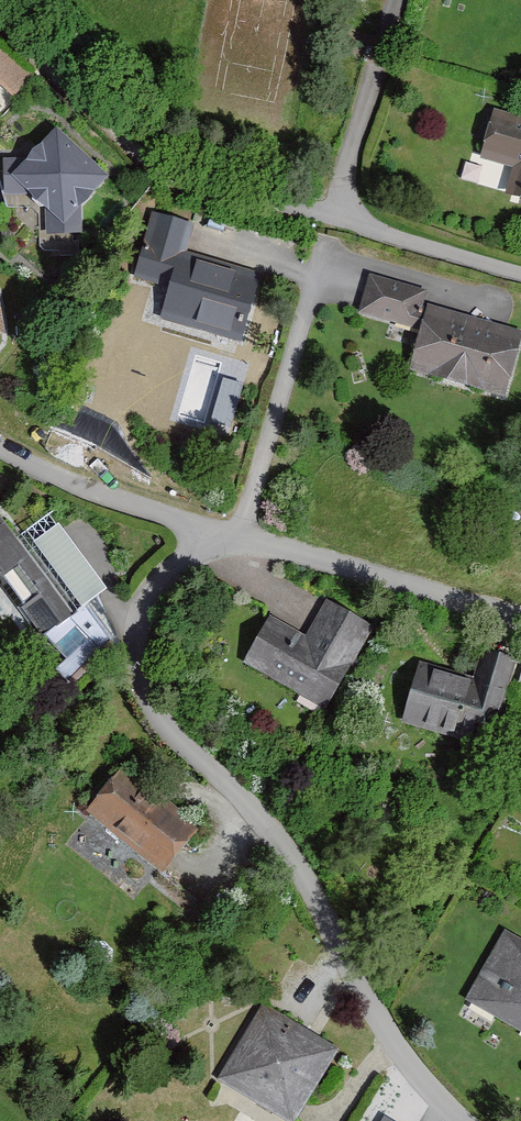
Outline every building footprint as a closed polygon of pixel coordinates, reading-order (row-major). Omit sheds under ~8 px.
[(2,58),(0,61),(0,87),(18,102),(33,83),(2,58)] [(497,116),(484,167),(517,175),(511,200),(520,202),(520,122),(497,116)] [(35,200),(50,215),(50,240),(86,239),(86,221),(118,186),(62,135),(34,166),(10,166),(10,201),(35,200)] [(276,282),(189,259),(198,227),(154,215),(137,278),(175,288),(164,328),(257,352),(276,282)] [(417,333),(427,296),(373,281),(363,319),(417,333)] [(0,290),(0,342),(11,340),(0,290)] [(435,313),(417,376),(511,403),(520,368),(520,337),(435,313)] [(0,509),(0,596),(33,643),(74,615),(0,509)] [(378,630),(330,605),(314,636),(277,617),(251,667),(335,712),(378,630)] [(426,667),(410,728),(498,752),(520,667),(520,653),(497,647),(488,684),(426,667)] [(201,831),(126,771),(91,815),(166,875),(201,831)] [(497,933),(455,1001),(520,1042),(520,947),(497,933)] [(265,1007),(223,1081),(293,1120),(303,1120),(343,1051),(265,1007)]
